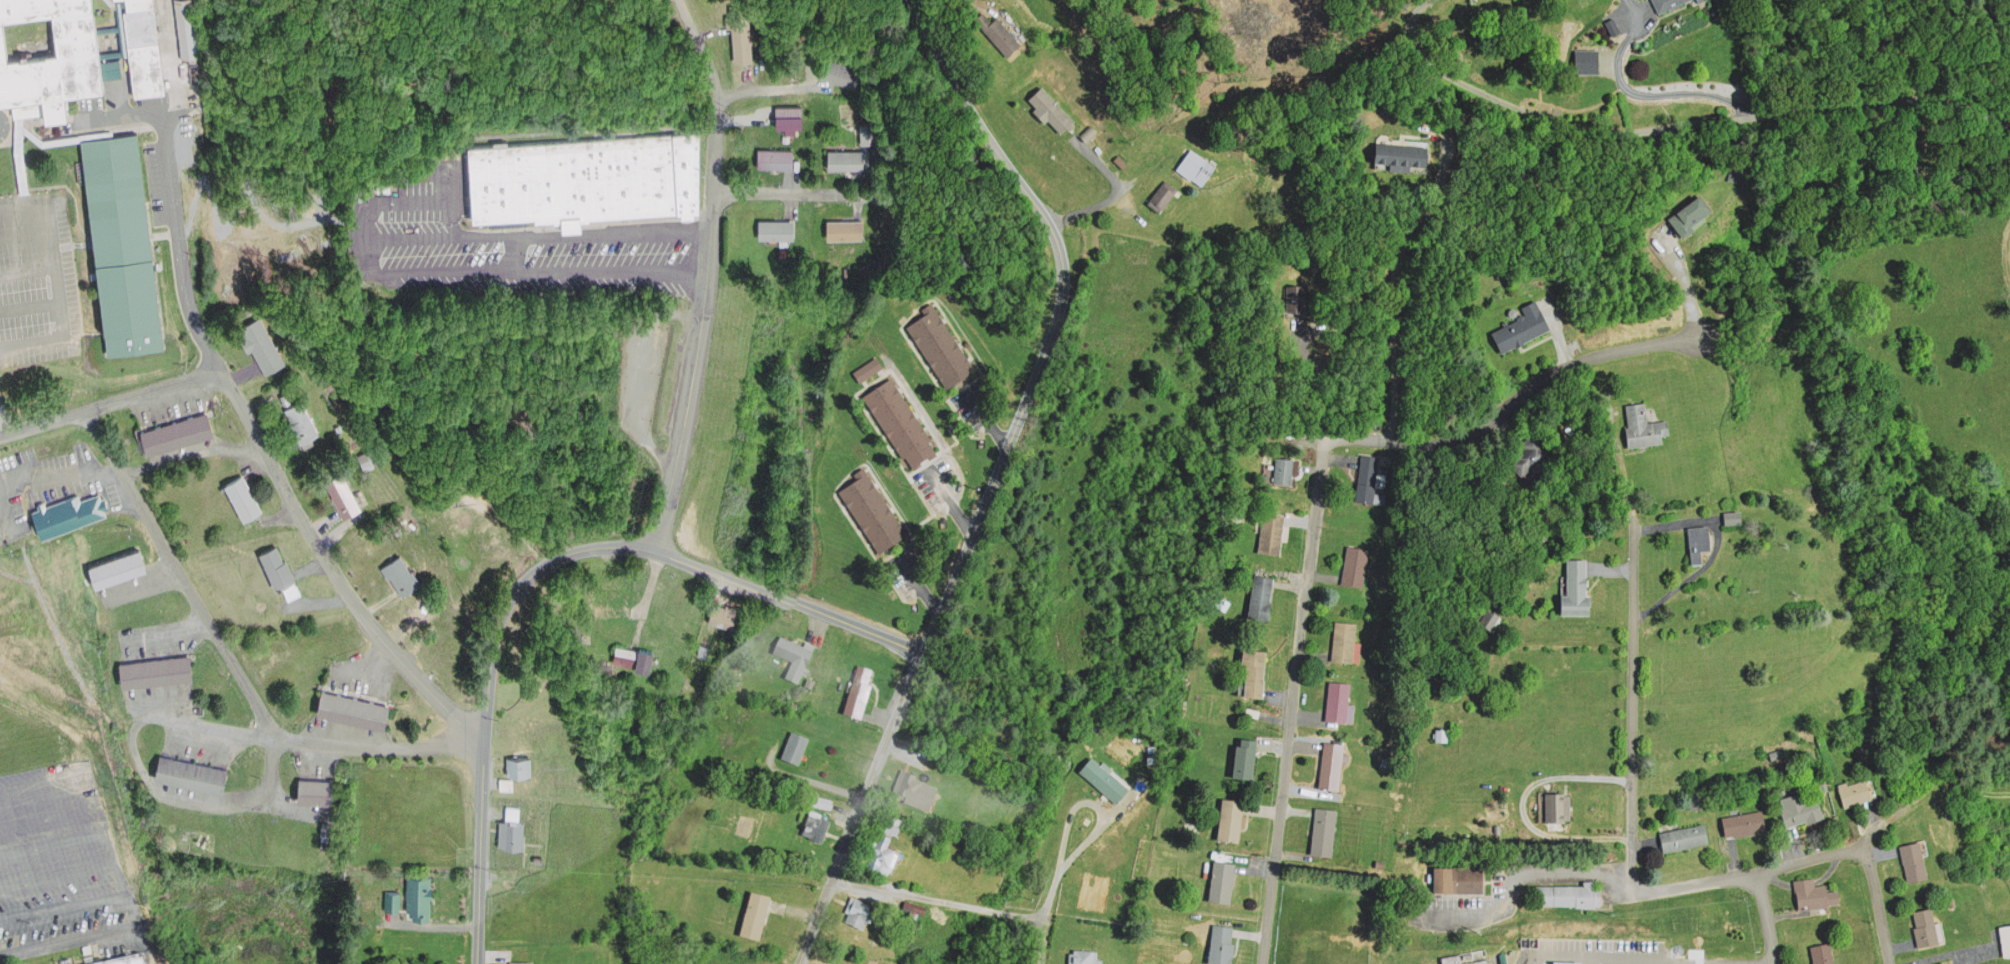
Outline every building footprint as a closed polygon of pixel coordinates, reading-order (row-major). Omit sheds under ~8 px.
[(8,100),(9,110),(40,107),(40,113),(64,109),(61,88),(105,84),(100,53),(100,46),(98,27),(97,18),(95,0),(0,0),(0,14),(0,101),(8,100)] [(124,51),(120,0),(113,0),(114,17),(97,18),(98,27),(117,25),(119,44),(100,46),(100,53),(124,51)] [(124,51),(120,0),(153,0),(162,89),(129,92),(124,51)] [(179,50),(196,49),(192,0),(175,0),(179,50)] [(735,54),(729,0),(746,0),(752,52),(735,54)] [(1660,16),(1698,0),(1654,0),(1660,16)] [(5,53),(0,14),(48,7),(54,46),(5,53)] [(977,17),(1007,55),(1020,45),(997,16),(990,20),(984,12),(977,17)] [(1606,23),(1613,34),(1621,29),(1615,18),(1606,23)] [(1575,49),(1574,72),(1600,73),(1601,50),(1575,49)] [(824,72),(856,82),(862,64),(829,54),(824,72)] [(1029,97),(1060,131),(1074,118),(1042,85),(1029,97)] [(876,136),(862,137),(861,119),(875,117),(876,136)] [(139,128),(166,342),(108,349),(82,134),(128,129),(139,128)] [(478,144),(479,160),(483,213),(483,219),(571,216),(572,229),(594,227),(596,217),(711,211),(709,133),(478,144)] [(792,161),(758,162),(757,142),(791,142),(792,161)] [(1426,166),(1377,162),(1379,142),(1427,146),(1426,166)] [(863,164),(828,162),(829,143),(864,145),(863,164)] [(1179,167),(1205,184),(1217,165),(1191,149),(1179,167)] [(1731,167),(1729,178),(1740,180),(1742,169),(1731,167)] [(1165,181),(1150,200),(1162,210),(1177,190),(1165,181)] [(1669,217),(1686,240),(1698,231),(1693,224),(1713,210),(1701,194),(1669,217)] [(793,230),(758,230),(758,212),(793,212),(793,230)] [(863,233),(828,233),(828,215),(863,215),(863,233)] [(1287,284),(1286,311),(1308,312),(1310,285),(1287,284)] [(1553,328),(1504,351),(1493,329),(1525,314),(1520,305),(1539,296),(1553,328)] [(934,303),(978,374),(948,393),(904,322),(934,303)] [(238,321),(264,367),(284,356),(258,310),(238,321)] [(883,369),(876,358),(853,373),(860,383),(883,369)] [(891,377),(939,451),(909,471),(861,396),(891,377)] [(283,402),(298,435),(317,427),(302,393),(283,402)] [(1628,402),(1634,445),(1665,441),(1664,435),(1670,434),(1668,420),(1649,423),(1646,399),(1628,402)] [(212,428),(144,447),(138,423),(205,405),(212,428)] [(1533,433),(1506,457),(1526,480),(1553,456),(1533,433)] [(357,448),(362,460),(372,456),(366,444),(357,448)] [(1362,453),(1356,501),(1376,503),(1381,456),(1362,453)] [(1294,457),(1291,482),(1275,481),(1277,455),(1294,457)] [(324,474),(343,511),(358,503),(340,466),(324,474)] [(867,468),(909,536),(878,555),(836,487),(867,468)] [(224,478),(240,513),(260,504),(244,469),(224,478)] [(29,504),(39,531),(106,508),(98,487),(79,494),(77,488),(29,504)] [(1746,522),(1728,524),(1726,512),(1744,510),(1746,522)] [(1287,514),(1282,554),(1259,551),(1264,512),(1287,514)] [(1688,526),(1693,563),(1705,562),(1704,549),(1713,548),(1710,523),(1688,526)] [(259,546),(274,581),(293,573),(278,538),(259,546)] [(143,544),(91,559),(97,578),(149,564),(143,544)] [(1349,544),(1342,582),(1364,586),(1371,548),(1349,544)] [(400,549),(380,561),(397,589),(418,577),(400,549)] [(1589,555),(1589,596),(1593,596),(1593,613),(1563,614),(1563,594),(1569,594),(1569,556),(1589,555)] [(1275,575),(1269,618),(1250,616),(1256,572),(1275,575)] [(713,596),(737,601),(733,618),(710,613),(713,596)] [(1490,608),(1482,622),(1493,629),(1501,614),(1490,608)] [(1336,621),(1332,660),(1355,662),(1359,623),(1336,621)] [(780,633),(814,647),(799,682),(788,677),(795,659),(773,650),(780,633)] [(699,636),(698,647),(706,649),(708,637),(699,636)] [(616,638),(652,646),(648,662),(612,654),(616,638)] [(118,655),(122,681),(193,672),(189,646),(118,655)] [(1269,648),(1265,698),(1246,696),(1249,662),(1243,662),(1244,646),(1269,648)] [(858,662),(844,712),(860,717),(874,667),(858,662)] [(1331,680),(1326,720),(1356,724),(1358,704),(1349,703),(1351,682),(1331,680)] [(315,706),(385,722),(390,699),(321,682),(315,706)] [(1437,728),(1437,739),(1449,740),(1449,729),(1437,728)] [(791,729),(780,758),(798,765),(809,736),(791,729)] [(1243,744),(1237,744),(1235,778),(1256,780),(1259,738),(1243,737),(1243,744)] [(1325,740),(1320,785),(1339,787),(1344,743),(1325,740)] [(1786,754),(1774,759),(1771,752),(1783,747),(1786,754)] [(155,773),(221,788),(227,763),(161,748),(155,773)] [(507,751),(507,769),(530,769),(530,751),(507,751)] [(1079,769),(1117,802),(1129,788),(1091,755),(1079,769)] [(902,770),(893,794),(930,808),(939,785),(902,770)] [(337,795),(300,794),(301,773),(338,774),(337,795)] [(1838,781),(1845,807),(1877,798),(1871,778),(1849,784),(1847,778),(1838,781)] [(1707,803),(1692,806),(1689,792),(1704,789),(1707,803)] [(1569,791),(1569,828),(1547,828),(1547,791),(1569,791)] [(1827,816),(1787,829),(1779,807),(1784,805),(1782,799),(1803,792),(1806,801),(1821,796),(1827,816)] [(807,803),(832,808),(834,800),(809,794),(807,803)] [(1224,797),(1218,840),(1239,843),(1245,800),(1224,797)] [(507,814),(519,814),(520,804),(507,803),(507,814)] [(1319,806),(1313,853),(1334,855),(1339,809),(1319,806)] [(1768,830),(1727,836),(1724,817),(1765,810),(1768,830)] [(811,811),(802,834),(821,841),(830,819),(811,811)] [(498,814),(498,842),(522,843),(523,815),(498,814)] [(890,814),(884,829),(896,834),(902,818),(890,814)] [(1711,840),(1666,851),(1662,833),(1707,822),(1711,840)] [(882,836),(869,867),(889,876),(900,852),(885,846),(888,839),(882,836)] [(1901,844),(1907,882),(1930,878),(1924,840),(1901,844)] [(1215,861),(1210,899),(1231,902),(1236,864),(1215,861)] [(1484,894),(1435,894),(1435,865),(1484,866),(1484,894)] [(429,872),(427,915),(413,914),(413,905),(406,905),(408,871),(429,872)] [(1844,902),(1800,907),(1796,880),(1814,878),(1815,884),(1829,883),(1830,892),(1842,890),(1844,902)] [(1603,905),(1535,905),(1534,885),(1603,884),(1603,905)] [(399,887),(397,903),(386,903),(387,886),(399,887)] [(753,890),(741,937),(763,942),(774,895),(753,890)] [(856,894),(844,922),(868,931),(879,904),(856,894)] [(904,902),(926,907),(924,913),(903,908),(904,902)] [(1917,911),(1923,948),(1943,944),(1936,907),(1917,911)] [(1210,963),(1222,963),(1233,963),(1237,926),(1214,923),(1210,963)] [(2009,958),(2009,927),(2000,928),(2004,959),(2009,958)] [(1832,940),(1836,963),(1814,963),(1811,944),(1832,940)] [(1484,948),(1487,963),(1444,963),(1442,956),(1484,948)] [(1074,951),(1074,963),(1103,963),(1103,958),(1096,958),(1096,951),(1074,951)] [(93,963),(143,963),(140,953),(93,963)]
